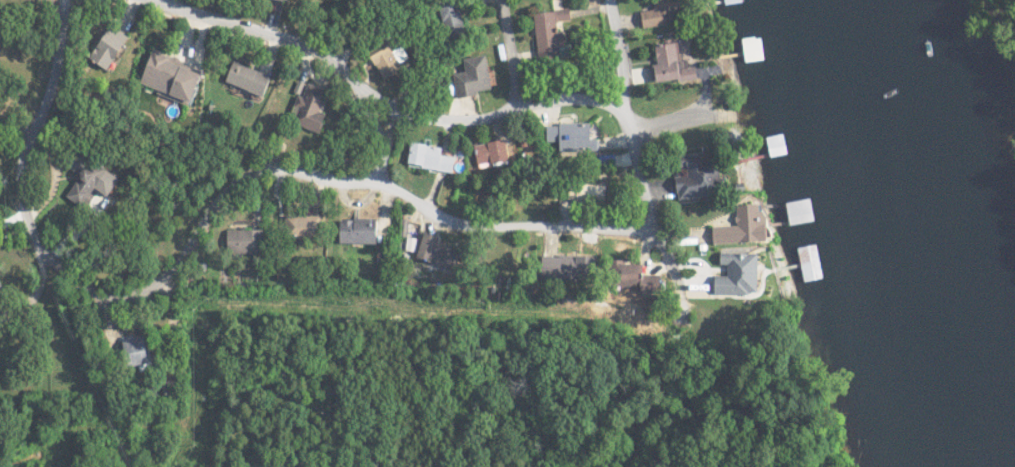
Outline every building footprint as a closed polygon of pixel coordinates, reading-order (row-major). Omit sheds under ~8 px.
[(679,23),(677,0),(664,0),(656,1),(657,9),(644,10),(646,27),(679,23)] [(536,13),(542,60),(565,57),(563,48),(571,47),(570,36),(562,36),(561,21),(573,20),(572,8),(536,13)] [(117,68),(130,35),(109,26),(96,60),(117,68)] [(658,44),(660,65),(656,65),(657,83),(701,79),(699,66),(685,67),(683,42),(658,44)] [(404,71),(392,46),(372,55),(384,80),(404,71)] [(211,72),(154,53),(143,84),(201,104),(211,72)] [(458,96),(498,92),(494,57),(464,60),(465,72),(455,73),(458,96)] [(268,97),(276,77),(236,60),(228,81),(268,97)] [(291,121),(325,132),(332,113),(324,111),(331,90),(309,83),(305,95),(299,94),(291,121)] [(563,150),(601,149),(601,138),(595,138),(595,123),(549,124),(550,142),(563,141),(563,150)] [(515,160),(511,138),(474,144),(478,163),(494,160),(494,164),(515,160)] [(409,165),(454,172),(457,156),(444,154),(445,146),(413,141),(409,165)] [(680,200),(732,194),(730,176),(724,177),(722,157),(705,158),(706,162),(690,164),(692,176),(677,177),(680,200)] [(125,177),(93,159),(70,198),(87,208),(99,188),(114,197),(125,177)] [(715,243),(775,241),(774,211),(767,211),(766,204),(739,206),(740,225),(714,226),(715,243)] [(287,234),(323,235),(324,216),(287,215),(287,234)] [(342,218),(341,242),(384,244),(385,226),(372,225),(372,219),(342,218)] [(264,253),(264,237),(268,238),(268,229),(230,229),(230,252),(264,253)] [(417,258),(445,265),(452,241),(424,233),(417,258)] [(718,293),(763,294),(764,254),(724,253),(724,265),(730,265),(730,275),(718,275),(718,293)] [(597,275),(598,256),(549,255),(548,274),(597,275)] [(649,263),(627,264),(627,259),(618,259),(618,269),(623,269),(623,281),(649,281),(649,263)] [(129,336),(128,364),(156,365),(157,337),(129,336)]
